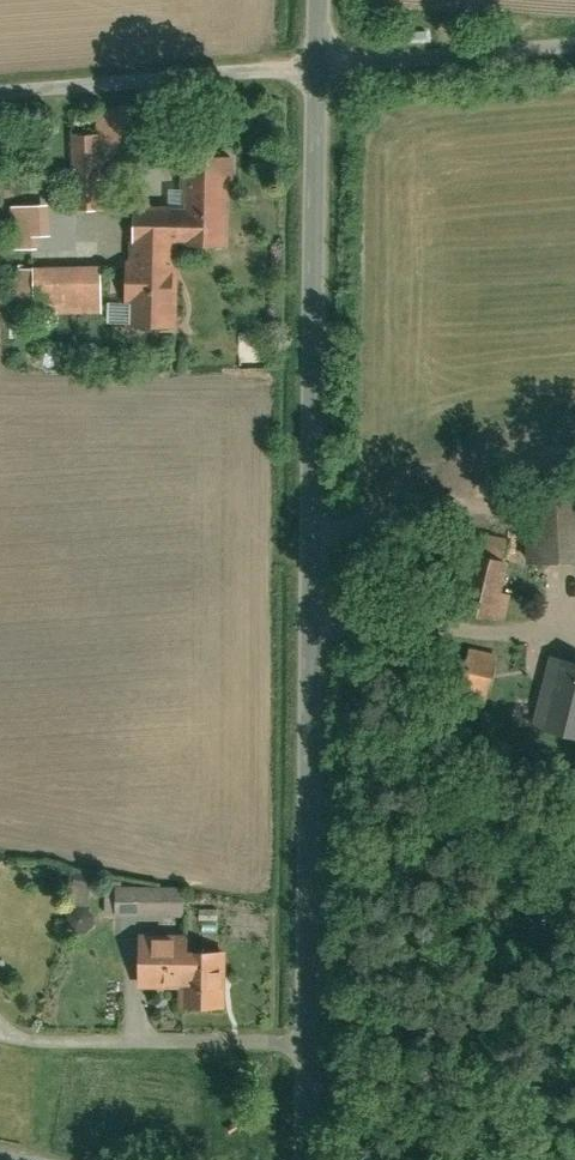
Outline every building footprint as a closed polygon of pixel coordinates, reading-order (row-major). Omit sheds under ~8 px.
[(141,148),(139,99),(104,99),(105,130),(105,149),(141,148)] [(105,130),(75,131),(77,205),(107,205),(105,149),(105,130)] [(190,212),(137,211),(135,319),(185,321),(187,238),(233,239),(236,133),(192,132),(190,212)] [(60,199),(16,201),(17,246),(46,245),(46,230),(61,229),(60,199)] [(105,265),(19,265),(19,308),(105,307),(105,265)] [(536,491),(542,559),(574,556),(574,488),(536,491)] [(494,556),(479,610),(510,618),(525,564),(494,556)] [(487,703),(501,652),(473,644),(459,695),(487,703)] [(561,651),(540,727),(574,736),(574,655),(561,651)] [(191,881),(126,883),(126,912),(191,911),(191,881)] [(202,931),(150,932),(151,981),(189,981),(190,1003),(234,1002),(233,942),(202,943),(202,931)]
